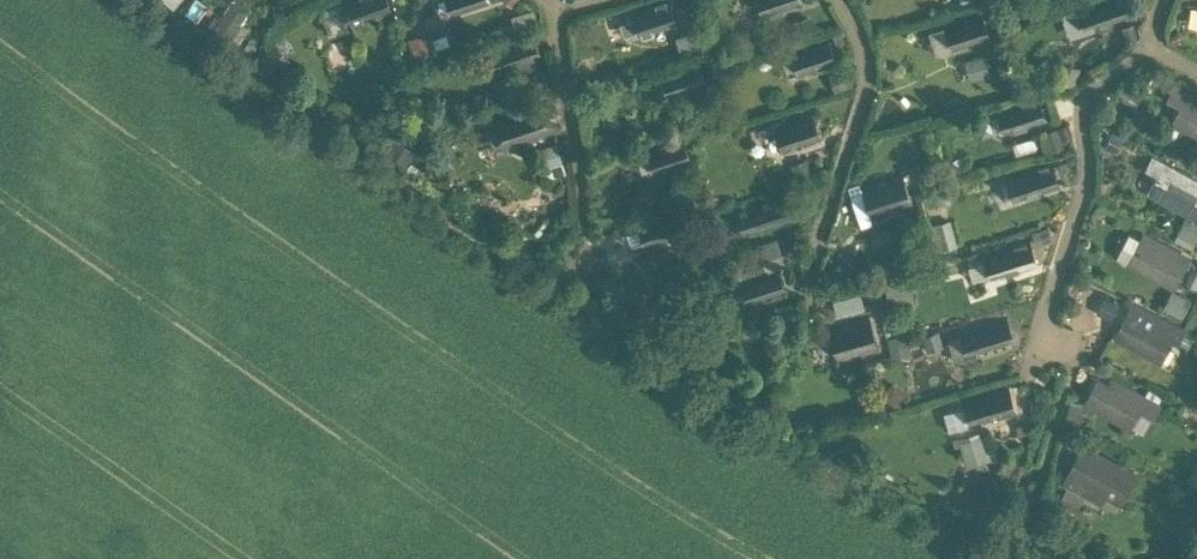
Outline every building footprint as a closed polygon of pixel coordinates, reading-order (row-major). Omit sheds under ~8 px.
[(349,25),(388,12),(383,0),(340,0),(349,25)] [(452,16),(491,3),(490,0),(446,0),(452,16)] [(631,11),(639,37),(679,24),(671,0),(663,0),(631,11)] [(763,16),(802,2),(801,0),(758,0),(763,16)] [(1075,6),(1084,32),(1134,16),(1129,0),(1094,0),(1075,6)] [(982,11),(943,24),(952,49),(991,37),(982,11)] [(534,31),(484,47),(492,73),(542,56),(534,31)] [(829,35),(790,48),(799,74),(838,61),(829,35)] [(964,78),(988,71),(982,51),(958,57),(964,78)] [(699,59),(660,71),(669,97),(707,85),(699,59)] [(1039,94),(996,108),(1004,134),(1047,120),(1039,94)] [(544,95),(489,114),(502,152),(557,132),(544,95)] [(1186,100),(1174,122),(1188,129),(1184,136),(1196,142),(1196,106),(1186,100)] [(814,112),(774,125),(783,151),(822,138),(814,112)] [(1011,138),(1014,149),(1036,143),(1033,132),(1011,138)] [(683,135),(644,147),(653,173),(692,161),(683,135)] [(1153,152),(1145,168),(1158,174),(1148,192),(1196,218),(1196,215),(1196,175),(1153,152)] [(1053,160),(1004,175),(1012,201),(1061,187),(1053,160)] [(902,169),(861,182),(872,218),(913,204),(902,169)] [(789,191),(750,204),(759,230),(798,216),(789,191)] [(676,208),(637,221),(646,247),(685,233),(676,208)] [(1173,233),(1190,244),(1196,233),(1196,220),(1186,213),(1173,233)] [(950,216),(930,219),(934,244),(954,240),(950,216)] [(763,266),(783,261),(777,234),(757,239),(763,266)] [(1189,256),(1145,234),(1130,262),(1174,284),(1189,256)] [(1031,238),(982,253),(991,279),(1039,264),(1031,238)] [(779,265),(740,278),(748,304),(788,291),(779,265)] [(1170,287),(1162,306),(1183,314),(1191,295),(1170,287)] [(1112,314),(1119,301),(1103,293),(1097,306),(1112,314)] [(1185,329),(1138,304),(1132,316),(1128,314),(1117,336),(1152,354),(1160,338),(1168,343),(1171,338),(1178,342),(1185,329)] [(869,313),(828,326),(839,361),(880,349),(869,313)] [(1008,315),(959,331),(967,357),(1016,341),(1008,315)] [(927,347),(942,341),(936,327),(921,334),(927,347)] [(902,330),(888,334),(893,352),(907,348),(902,330)] [(1112,387),(1099,380),(1087,401),(1122,420),(1130,404),(1153,416),(1159,404),(1115,380),(1112,387)] [(1010,385),(962,399),(969,425),(1017,412),(1010,385)] [(998,421),(1000,437),(1028,433),(1026,417),(998,421)] [(961,459),(992,458),(991,430),(960,432),(961,459)] [(1139,474),(1091,448),(1087,455),(1084,453),(1067,483),(1102,502),(1107,493),(1123,502),(1139,474)]
